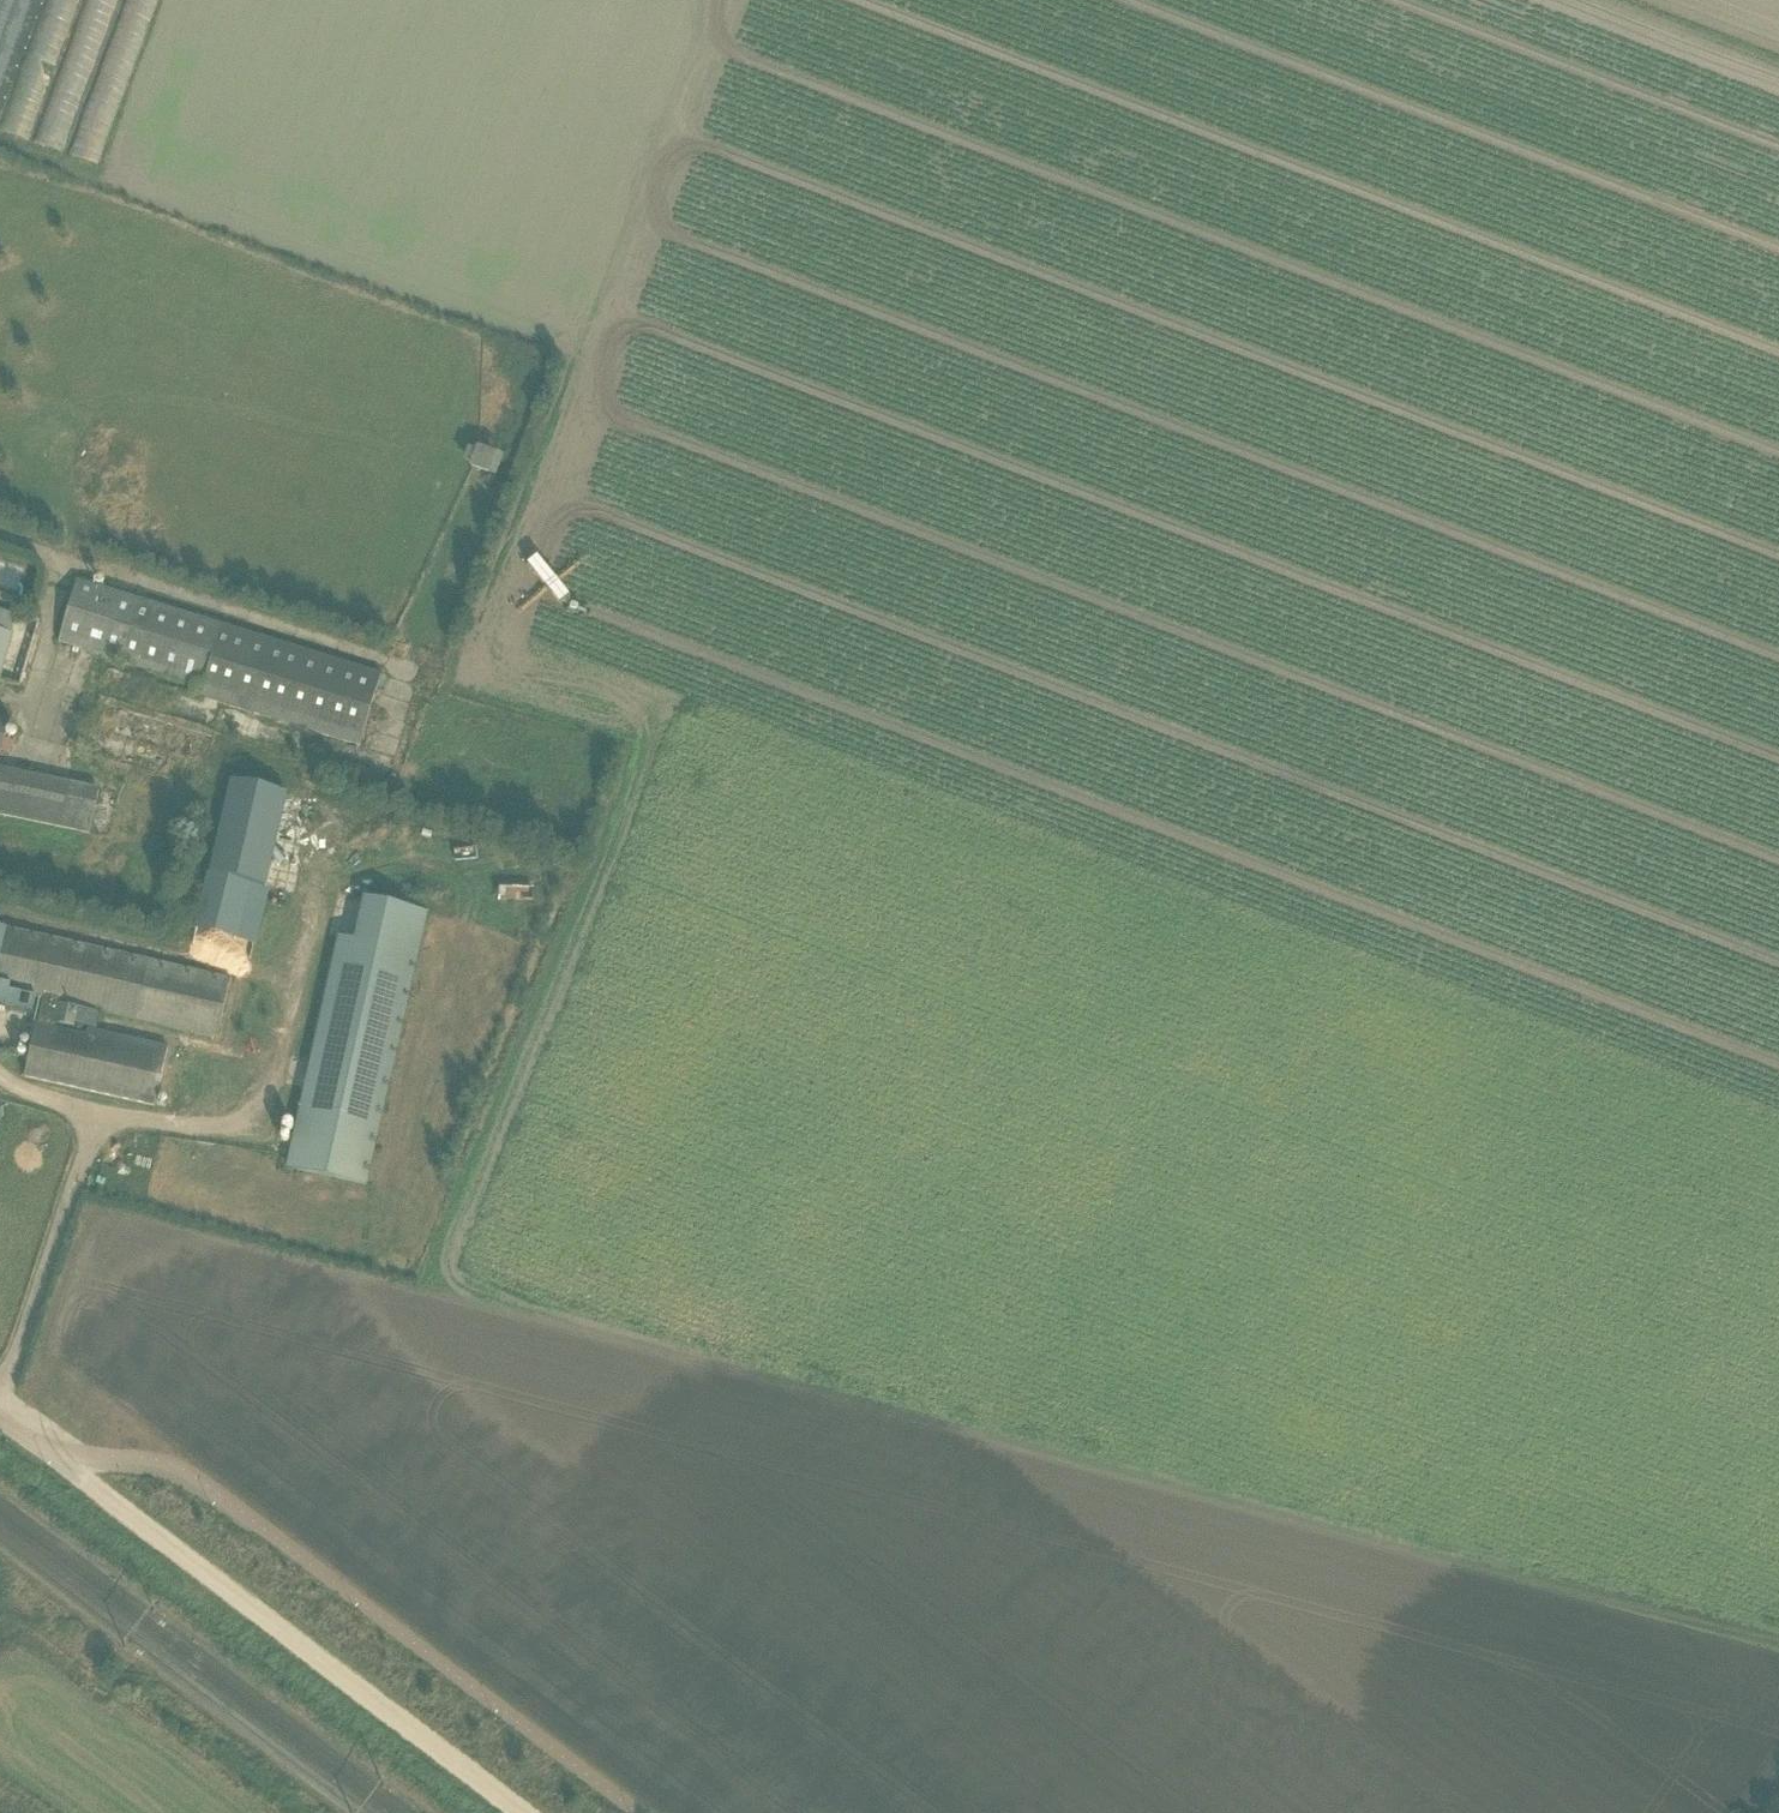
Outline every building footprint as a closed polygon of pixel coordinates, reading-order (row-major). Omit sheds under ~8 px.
[(35,0),(0,0),(0,97),(35,0)] [(79,0),(54,0),(36,55),(30,53),(4,130),(34,139),(79,0)] [(39,141),(64,150),(114,9),(107,6),(96,37),(95,37),(87,60),(83,59),(68,101),(55,96),(39,141)] [(121,70),(107,105),(94,100),(74,154),(98,163),(132,74),(121,70)] [(498,456),(479,449),(476,449),(475,452),(468,450),(463,462),(470,465),(469,469),(471,470),(490,477),(497,459),(498,456)] [(382,673),(78,578),(58,641),(65,644),(63,652),(78,657),(81,648),(197,684),(194,694),(359,746),(382,673)] [(1,750),(10,753),(13,743),(4,740),(11,717),(0,713),(0,753),(1,750)] [(284,790),(235,779),(199,929),(248,940),(284,790)] [(75,1024),(96,1029),(99,1014),(78,1009),(78,1007),(218,1038),(232,977),(7,927),(0,926),(0,1005),(6,1006),(6,1009),(32,1015),(36,997),(45,999),(40,1022),(38,1022),(26,1078),(156,1107),(169,1052),(166,1051),(168,1046),(88,1028),(86,1033),(55,1026),(56,1024),(74,1028),(75,1024)] [(419,955),(355,941),(339,937),(287,1166),(368,1184),(419,955)]
